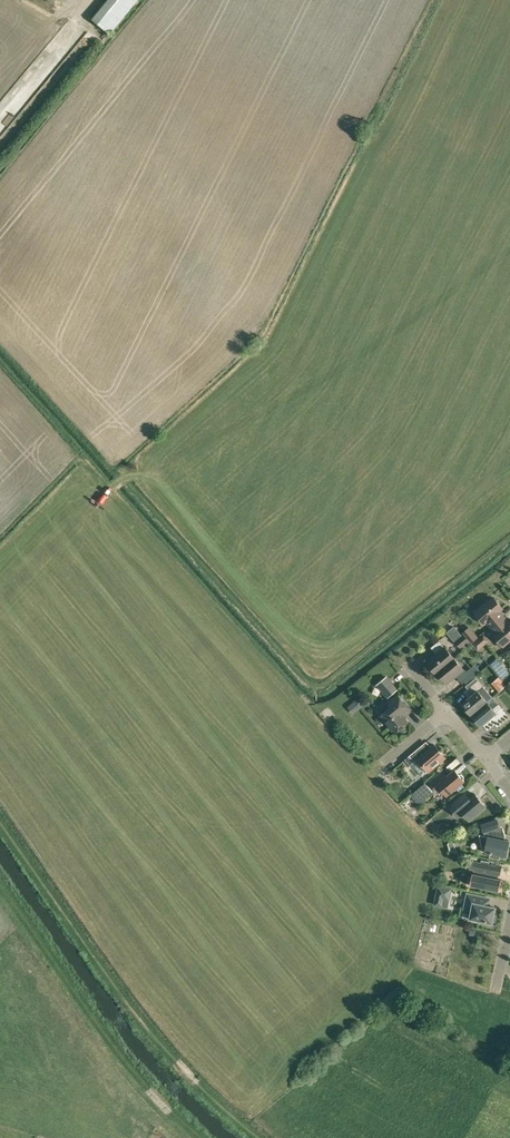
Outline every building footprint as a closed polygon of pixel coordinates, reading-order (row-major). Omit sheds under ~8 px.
[(137,0),(105,0),(90,19),(109,34),(137,0)] [(491,628),(504,616),(500,611),(503,609),(493,597),(486,603),(474,612),(484,624),(487,622),(491,628)] [(491,628),(495,633),(493,634),(496,638),(494,640),(500,648),(503,646),(509,641),(509,620),(509,622),(504,616),(491,628)] [(462,632),(463,634),(471,643),(478,637),(469,626),(462,632)] [(484,633),(471,643),(478,651),(490,640),(484,633)] [(462,650),(471,643),(463,634),(455,641),(462,650)] [(439,671),(454,659),(445,649),(429,662),(437,671),(438,670),(439,671)] [(447,681),(462,669),(454,659),(439,671),(447,681)] [(505,678),(509,674),(509,669),(502,659),(494,665),(505,678)] [(473,677),(481,671),(475,664),(467,670),(473,677)] [(397,689),(390,680),(389,679),(387,676),(377,685),(387,698),(397,689)] [(509,687),(509,685),(504,677),(496,683),(503,692),(509,687)] [(488,701),(492,697),(487,690),(488,689),(480,679),(468,689),(473,695),(463,703),(472,714),(488,701)] [(381,715),(390,727),(391,726),(396,731),(399,728),(402,728),(405,726),(405,723),(407,722),(403,718),(402,717),(410,711),(406,705),(396,694),(396,695),(387,702),(388,703),(389,702),(392,705),(389,707),(380,715),(381,715)] [(354,714),(362,707),(356,699),(347,706),(354,714)] [(488,701),(472,714),(481,726),(491,717),(496,723),(508,714),(500,704),(494,708),(488,701)] [(446,757),(435,743),(427,750),(422,744),(410,754),(415,761),(418,758),(429,771),(446,757)] [(460,773),(455,768),(446,777),(441,771),(430,781),(439,791),(441,789),(447,795),(454,789),(455,790),(466,781),(463,778),(464,776),(462,773),(460,773)] [(421,802),(433,792),(425,782),(413,792),(421,802)] [(486,806),(476,793),(465,802),(460,797),(449,806),(458,816),(463,812),(469,820),(486,806)] [(500,829),(497,819),(481,824),(484,832),(485,832),(484,835),(480,834),(479,834),(480,838),(480,843),(482,847),(483,851),(491,852),(490,856),(499,858),(500,854),(506,856),(509,840),(507,840),(503,828),(500,829)] [(458,841),(452,843),(454,853),(461,851),(458,841)] [(489,864),(489,861),(481,859),(481,862),(470,860),(469,868),(473,869),(470,885),(498,891),(501,879),(499,878),(501,866),(489,864)] [(450,900),(452,888),(437,885),(433,905),(443,907),(444,899),(450,900)] [(467,893),(464,908),(472,910),(470,918),(472,918),(471,920),(480,922),(481,920),(492,922),(492,921),(494,921),(496,915),(493,914),(495,907),(490,906),(491,898),(480,896),(467,893)]
